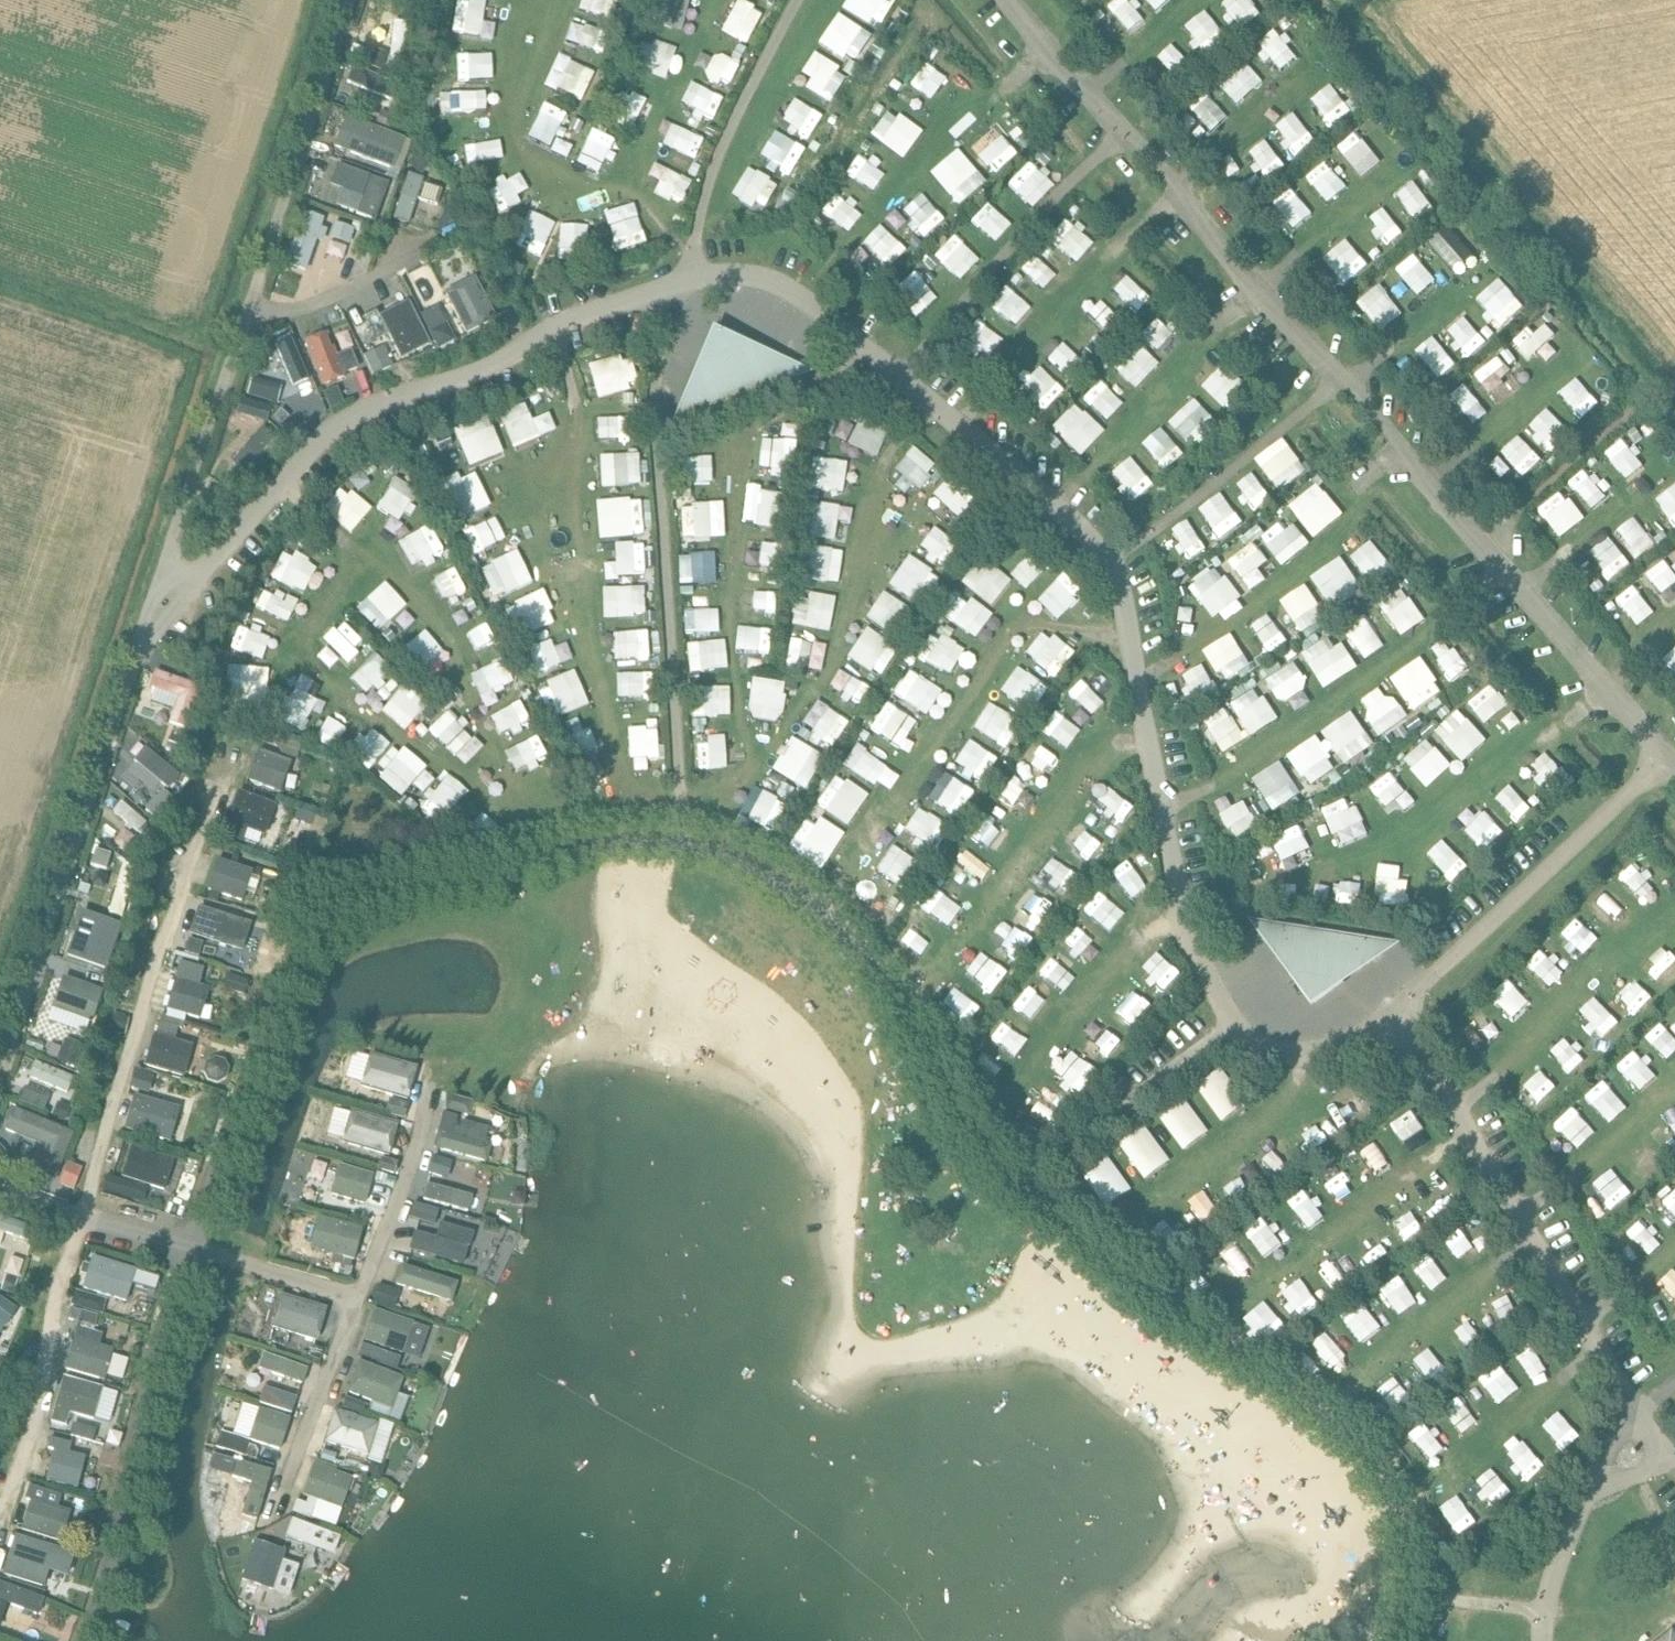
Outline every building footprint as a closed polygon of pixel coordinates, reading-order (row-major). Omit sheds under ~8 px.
[(1297,9),(1287,17),(1293,24),(1303,15),(1297,9)] [(1098,12),(1090,19),(1096,27),(1104,20),(1098,12)] [(403,62),(407,24),(394,22),(390,61),(403,62)] [(437,29),(436,37),(446,39),(447,31),(437,29)] [(738,45),(731,57),(739,62),(746,49),(738,45)] [(374,49),(369,66),(382,71),(388,53),(374,49)] [(1222,50),(1212,58),(1216,63),(1226,56),(1222,50)] [(849,61),(843,71),(852,77),(858,66),(849,61)] [(861,63),(855,71),(865,78),(870,69),(861,63)] [(626,65),(622,73),(630,77),(634,69),(626,65)] [(392,100),(399,85),(354,67),(347,82),(392,100)] [(1163,84),(1155,90),(1161,99),(1170,93),(1163,84)] [(1183,109),(1175,117),(1181,123),(1189,115),(1183,109)] [(381,110),(375,125),(388,130),(394,115),(381,110)] [(346,115),(334,146),(388,168),(393,170),(394,168),(405,138),(346,115)] [(419,150),(407,162),(420,176),(432,163),(419,150)] [(805,154),(799,162),(806,169),(813,161),(805,154)] [(337,166),(330,186),(344,191),(362,197),(356,214),(376,221),(383,200),(384,200),(390,184),(337,166)] [(689,166),(686,174),(696,178),(699,170),(689,166)] [(408,175),(394,219),(408,224),(422,180),(408,175)] [(1246,181),(1237,188),(1245,199),(1254,192),(1246,181)] [(306,271),(324,219),(302,212),(285,264),(306,271)] [(334,223),(329,238),(350,245),(355,229),(334,223)] [(606,245),(598,247),(601,258),(609,256),(606,245)] [(933,257),(925,264),(932,272),(940,264),(933,257)] [(445,293),(466,335),(496,320),(475,278),(445,293)] [(1161,289),(1157,294),(1166,302),(1170,297),(1161,289)] [(402,360),(431,345),(409,303),(380,317),(402,360)] [(447,323),(428,332),(438,350),(456,341),(447,323)] [(305,342),(322,386),(346,377),(345,375),(359,369),(351,350),(338,355),(329,332),(305,342)] [(709,348),(681,413),(693,418),(788,380),(794,368),(728,340),(721,339),(714,342),(709,348)] [(1505,344),(1497,350),(1503,358),(1511,351),(1505,344)] [(295,382),(307,377),(294,346),(282,351),(295,382)] [(383,347),(363,356),(372,376),(393,366),(383,347)] [(251,379),(247,395),(277,403),(281,387),(251,379)] [(555,382),(545,385),(549,396),(559,392),(555,382)] [(1434,384),(1426,391),(1432,398),(1440,391),(1434,384)] [(337,387),(323,393),(330,410),(344,404),(337,387)] [(1604,394),(1603,404),(1611,405),(1612,395),(1604,394)] [(633,395),(623,395),(623,405),(633,405),(633,395)] [(241,399),(237,414),(267,422),(271,407),(241,399)] [(1443,403),(1435,410),(1442,418),(1450,411),(1443,403)] [(281,410),(274,418),(282,425),(289,417),(281,410)] [(244,473),(275,438),(263,427),(232,463),(244,473)] [(1638,432),(1632,437),(1640,446),(1646,440),(1638,432)] [(428,446),(418,450),(423,464),(434,459),(428,446)] [(1199,448),(1192,454),(1196,459),(1203,454),(1199,448)] [(372,462),(361,470),(367,478),(378,470),(372,462)] [(1308,462),(1302,466),(1308,474),(1314,469),(1308,462)] [(435,467),(425,471),(431,485),(442,480),(435,467)] [(938,470),(930,480),(935,485),(944,475),(938,470)] [(778,482),(777,489),(790,490),(791,484),(778,482)] [(1510,483),(1503,489),(1508,496),(1516,490),(1510,483)] [(1153,484),(1145,492),(1151,498),(1159,491),(1153,484)] [(690,487),(682,488),(683,499),(691,498),(690,487)] [(808,493),(807,500),(819,502),(820,495),(808,493)] [(647,499),(640,500),(641,513),(648,512),(647,499)] [(981,504),(972,515),(980,522),(989,511),(981,504)] [(437,513),(431,518),(436,525),(443,519),(437,513)] [(1251,531),(1246,535),(1254,545),(1259,541),(1251,531)] [(291,532),(286,541),(294,546),(299,537),(291,532)] [(1217,537),(1209,543),(1214,548),(1221,543),(1217,537)] [(311,543),(307,549),(318,555),(321,549),(311,543)] [(1217,557),(1211,561),(1217,569),(1222,565),(1217,557)] [(476,564),(468,568),(471,573),(470,573),(473,581),(482,577),(479,569),(478,569),(476,564)] [(775,570),(774,584),(782,585),(783,570),(775,570)] [(1184,570),(1176,577),(1182,586),(1191,579),(1184,570)] [(789,572),(788,580),(797,581),(798,574),(789,572)] [(262,577),(259,583),(261,584),(259,587),(264,590),(269,581),(262,577)] [(1410,578),(1401,584),(1407,593),(1416,587),(1410,578)] [(787,584),(786,595),(795,596),(796,585),(787,584)] [(1186,587),(1177,590),(1180,600),(1189,597),(1186,587)] [(474,598),(464,603),(469,613),(479,608),(474,598)] [(1355,601),(1347,606),(1352,613),(1359,608),(1355,601)] [(1180,609),(1178,622),(1191,624),(1193,611),(1180,609)] [(1357,610),(1348,616),(1352,622),(1361,616),(1357,610)] [(1318,624),(1308,631),(1311,636),(1322,630),(1318,624)] [(1333,625),(1324,632),(1329,638),(1338,631),(1333,625)] [(388,629),(382,635),(390,642),(395,637),(388,629)] [(944,629),(939,638),(946,643),(952,634),(944,629)] [(1298,635),(1291,640),(1296,648),(1303,643),(1298,635)] [(1071,637),(1067,643),(1074,648),(1078,641),(1071,637)] [(1260,646),(1252,650),(1257,659),(1265,654),(1260,646)] [(1292,648),(1283,655),(1289,662),(1298,656),(1292,648)] [(217,654),(217,664),(227,664),(227,655),(217,654)] [(910,658),(906,664),(913,669),(917,662),(910,658)] [(1504,659),(1497,662),(1501,670),(1508,666),(1504,659)] [(1253,661),(1248,665),(1252,672),(1258,668),(1253,661)] [(1278,662),(1261,674),(1264,679),(1281,668),(1278,662)] [(186,729),(200,687),(154,672),(149,688),(178,697),(169,723),(186,729)] [(699,674),(688,674),(689,686),(700,685),(699,674)] [(1243,674),(1235,680),(1238,686),(1247,680),(1243,674)] [(661,676),(652,677),(653,690),(662,689),(661,676)] [(525,679),(516,682),(519,689),(527,686),(525,679)] [(1254,680),(1232,694),(1235,699),(1257,685),(1254,680)] [(789,684),(787,696),(794,697),(796,685),(789,684)] [(446,688),(435,691),(438,699),(448,697),(446,688)] [(461,693),(454,699),(460,706),(467,700),(461,693)] [(877,697),(874,702),(881,707),(884,702),(886,703),(889,697),(882,693),(879,698),(877,697)] [(1439,700),(1428,707),(1432,712),(1443,705),(1439,700)] [(247,707),(244,713),(252,716),(254,710),(247,707)] [(1446,707),(1437,714),(1443,720),(1451,713),(1446,707)] [(266,711),(261,723),(269,726),(274,715),(266,711)] [(577,719),(565,724),(568,730),(579,725),(577,719)] [(1413,719),(1404,726),(1409,733),(1418,726),(1413,719)] [(1196,721),(1188,725),(1192,732),(1200,728),(1196,721)] [(1403,728),(1394,734),(1399,741),(1408,735),(1403,728)] [(264,731),(261,740),(273,744),(276,736),(264,731)] [(813,735),(808,740),(817,748),(822,742),(813,735)] [(169,737),(166,747),(179,751),(182,742),(169,737)] [(340,745),(335,753),(342,757),(347,749),(340,745)] [(145,748),(134,761),(137,764),(161,784),(168,790),(169,790),(180,776),(175,772),(145,748)] [(170,749),(168,755),(177,758),(178,752),(170,749)] [(260,749),(248,780),(279,793),(291,762),(260,749)] [(1375,750),(1365,758),(1370,765),(1380,757),(1375,750)] [(1402,751),(1395,757),(1399,762),(1406,757),(1402,751)] [(1385,757),(1380,762),(1387,772),(1393,768),(1385,757)] [(562,763),(550,768),(552,775),(564,770),(562,763)] [(1368,765),(1363,769),(1368,776),(1374,772),(1368,765)] [(1333,782),(1330,784),(1333,790),(1343,783),(1336,772),(1330,776),(1333,782)] [(1558,781),(1554,785),(1560,792),(1564,789),(1558,781)] [(784,792),(781,797),(793,804),(799,792),(787,786),(784,791),(784,792)] [(276,804),(238,791),(233,805),(228,819),(222,835),(243,843),(248,830),(264,836),(276,804)] [(402,795),(397,801),(403,806),(408,800),(402,795)] [(152,798),(144,809),(155,818),(164,808),(152,798)] [(409,799),(403,806),(412,813),(418,807),(409,799)] [(1316,799),(1306,803),(1309,813),(1320,809),(1316,799)] [(139,834),(147,824),(122,803),(114,813),(139,834)] [(817,806),(814,811),(824,818),(828,813),(817,806)] [(1261,809),(1255,813),(1259,819),(1265,815),(1261,809)] [(453,822),(447,830),(455,836),(461,828),(453,822)] [(312,824),(302,851),(317,857),(328,830),(312,824)] [(1523,824),(1517,830),(1521,835),(1528,829),(1523,824)] [(1256,830),(1247,835),(1251,842),(1260,837),(1256,830)] [(136,836),(124,852),(140,864),(152,849),(136,836)] [(95,850),(91,866),(107,870),(112,854),(95,850)] [(930,852),(924,861),(933,866),(938,857),(930,852)] [(1490,853),(1484,859),(1491,867),(1498,861),(1490,853)] [(218,859),(208,889),(243,901),(253,870),(218,859)] [(119,881),(105,931),(119,935),(133,885),(119,881)] [(1455,884),(1449,890),(1453,895),(1460,889),(1455,884)] [(908,889),(903,897),(908,900),(913,893),(908,889)] [(891,898),(888,903),(895,908),(898,903),(891,898)] [(1413,900),(1412,910),(1420,911),(1421,901),(1413,900)] [(193,912),(183,944),(241,961),(250,930),(227,923),(230,913),(210,907),(207,916),(193,912)] [(1375,942),(1273,926),(1263,933),(1305,991),(1310,996),(1318,997),(1325,994),(1383,952),(1375,942)] [(175,978),(166,1010),(168,1011),(186,1016),(200,1020),(209,988),(200,985),(204,969),(192,965),(181,962),(179,967),(176,979),(175,978)] [(227,974),(223,988),(244,995),(249,980),(227,974)] [(53,1009),(93,1022),(104,991),(63,977),(53,1009)] [(1661,985),(1656,989),(1663,997),(1668,993),(1661,985)] [(112,1015),(108,1031),(126,1036),(131,1020),(112,1015)] [(154,1033),(145,1066),(183,1077),(193,1046),(175,1041),(179,1028),(159,1022),(155,1034),(154,1033)] [(65,1038),(57,1061),(77,1067),(84,1045),(65,1038)] [(361,1089),(408,1101),(417,1068),(370,1055),(361,1089)] [(207,1062),(204,1071),(208,1080),(218,1083),(227,1078),(230,1069),(225,1060),(215,1057),(207,1062)] [(29,1078),(68,1094),(74,1080),(35,1063),(29,1078)] [(135,1068),(129,1087),(149,1093),(154,1078),(150,1076),(151,1072),(135,1068)] [(448,1095),(444,1109),(469,1116),(473,1101),(448,1095)] [(134,1096),(125,1129),(170,1142),(179,1108),(134,1096)] [(390,1099),(385,1114),(404,1119),(409,1104),(390,1099)] [(57,1102),(52,1116),(66,1121),(71,1108),(57,1102)] [(14,1108),(4,1130),(45,1146),(34,1172),(55,1181),(68,1150),(75,1133),(71,1132),(14,1108)] [(351,1112),(342,1143),(389,1157),(399,1126),(351,1112)] [(1547,1128),(1540,1135),(1547,1141),(1554,1135),(1547,1128)] [(493,1145),(439,1130),(433,1149),(488,1164),(493,1145)] [(131,1145),(121,1176),(152,1187),(165,1191),(175,1160),(163,1156),(131,1145)] [(433,1156),(428,1174),(448,1179),(453,1161),(433,1156)] [(381,1158),(377,1170),(395,1175),(398,1163),(381,1158)] [(68,1163),(60,1185),(74,1191),(82,1169),(68,1163)] [(331,1196),(366,1205),(373,1175),(339,1166),(331,1196)] [(106,1176),(102,1191),(143,1203),(147,1187),(106,1176)] [(469,1214),(473,1198),(428,1186),(423,1201),(469,1214)] [(413,1203),(409,1218),(434,1225),(439,1210),(413,1203)] [(13,1236),(20,1238),(25,1239),(30,1241),(34,1227),(0,1217),(0,1232),(13,1236)] [(318,1219),(310,1250),(355,1262),(363,1230),(318,1219)] [(469,1248),(414,1233),(409,1249),(464,1265),(469,1248)] [(137,1272),(92,1257),(82,1288),(127,1303),(137,1272)] [(339,1264),(336,1276),(349,1279),(352,1267),(339,1264)] [(452,1303),(458,1283),(401,1266),(395,1285),(452,1303)] [(6,1276),(1,1290),(13,1295),(18,1280),(6,1276)] [(379,1284),(372,1303),(394,1310),(400,1291),(379,1284)] [(74,1290),(70,1305),(86,1310),(91,1295),(74,1290)] [(270,1328),(317,1342),(327,1309),(280,1295),(270,1328)] [(415,1324),(375,1310),(363,1341),(403,1355),(415,1324)] [(82,1311),(77,1328),(94,1332),(99,1315),(82,1311)] [(65,1371),(105,1381),(114,1349),(100,1346),(103,1336),(76,1329),(65,1371)] [(363,1345),(359,1356),(397,1369),(401,1358),(363,1345)] [(313,1346),(308,1362),(319,1366),(324,1349),(313,1346)] [(264,1354),(259,1369),(303,1385),(308,1369),(264,1354)] [(404,1379),(358,1362),(347,1393),(392,1410),(404,1379)] [(93,1421),(103,1388),(64,1376),(50,1422),(67,1427),(71,1414),(93,1421)] [(284,1394),(279,1410),(292,1414),(292,1413),(297,1398),(284,1394)] [(346,1397),(342,1408),(362,1415),(366,1404),(346,1397)] [(251,1441),(280,1450),(290,1420),(259,1410),(249,1440),(251,1441)] [(368,1456),(378,1425),(335,1411),(325,1443),(368,1456)] [(75,1425),(72,1436),(86,1441),(89,1429),(75,1425)] [(221,1431),(215,1447),(245,1457),(246,1456),(249,1445),(251,1441),(249,1440),(221,1431)] [(46,1482),(78,1489),(85,1457),(69,1453),(71,1443),(50,1439),(48,1450),(52,1451),(46,1482)] [(323,1450),(320,1459),(334,1464),(337,1455),(323,1450)] [(222,1457),(217,1472),(231,1476),(235,1461),(222,1457)] [(257,1519),(271,1471),(237,1461),(233,1477),(251,1482),(242,1515),(257,1519)] [(353,1480),(313,1465),(302,1496),(342,1510),(353,1480)] [(22,1531),(62,1543),(71,1512),(58,1508),(61,1498),(35,1490),(32,1501),(31,1501),(22,1531)] [(15,1535),(9,1554),(2,1576),(25,1583),(31,1566),(49,1572),(68,1578),(75,1554),(15,1535)] [(274,1590),(285,1552),(254,1542),(242,1581),(274,1590)] [(45,1599),(0,1583),(0,1626),(8,1604),(39,1616),(45,1599)] [(1672,1629),(1658,1640),(1674,1640),(1674,1632),(1672,1629)]
